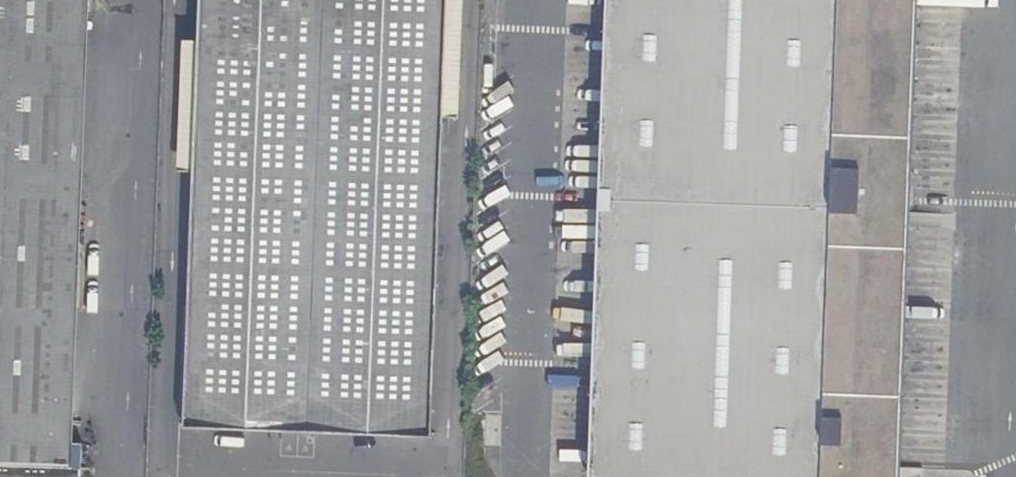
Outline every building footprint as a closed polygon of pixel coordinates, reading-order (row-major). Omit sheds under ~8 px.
[(83,448),(73,448),(91,0),(0,0),(0,476),(82,476),(83,448)] [(206,476),(405,476),(407,436),(431,437),(443,116),(445,52),(447,0),(200,0),(198,42),(196,106),(184,427),(208,428),(206,476)] [(915,0),(617,0),(599,476),(897,476),(915,0)] [(196,106),(198,42),(183,42),(181,106),(196,106)] [(445,52),(443,116),(458,116),(460,52),(445,52)]
